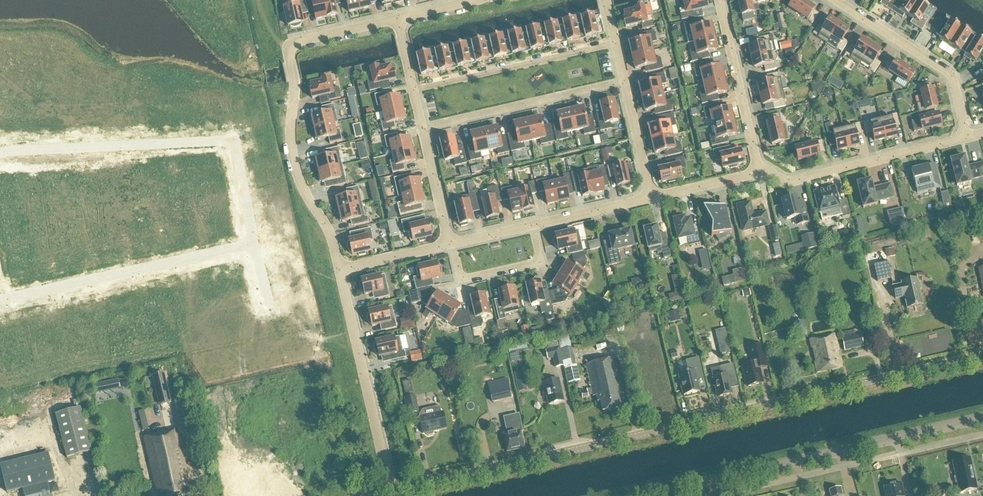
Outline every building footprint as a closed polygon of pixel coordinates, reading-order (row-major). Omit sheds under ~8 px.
[(305,0),(292,0),(293,4),(283,6),(285,15),(283,15),(284,22),(287,21),(288,27),(290,27),(290,28),(293,29),(295,29),(297,28),(300,27),(301,25),(301,24),(303,24),(300,12),(307,11),(307,9),(305,0)] [(307,9),(313,7),(316,21),(327,18),(322,0),(320,0),(316,1),(316,0),(305,0),(307,9)] [(327,18),(337,16),(334,3),(340,1),(340,0),(322,0),(327,18)] [(349,13),(360,11),(357,0),(346,0),(349,13)] [(360,11),(370,8),(368,0),(357,0),(360,11)] [(707,9),(705,1),(703,1),(703,0),(682,0),(685,9),(679,11),(681,21),(693,19),(692,13),(707,9)] [(757,6),(757,4),(756,0),(738,0),(742,16),(743,23),(754,20),(753,14),(751,7),(757,6)] [(807,20),(807,21),(812,25),(818,15),(813,11),(814,10),(799,0),(794,0),(788,8),(807,20)] [(891,12),(898,1),(898,0),(881,0),(882,1),(879,5),(891,12)] [(908,18),(919,2),(916,0),(906,0),(903,4),(898,1),(891,12),(902,20),(905,16),(908,18)] [(919,2),(908,18),(912,20),(910,25),(921,32),(929,20),(924,17),(929,8),(919,2)] [(635,11),(624,14),(625,19),(623,20),(625,28),(641,24),(642,30),(654,28),(651,17),(646,18),(643,8),(635,10),(635,11)] [(581,21),(585,36),(585,39),(598,36),(597,33),(603,31),(604,34),(600,17),(594,18),(593,15),(581,18),(581,21)] [(786,29),(783,15),(776,17),(780,31),(786,29)] [(817,39),(826,45),(839,26),(829,19),(824,28),(819,25),(812,35),(817,38),(817,39)] [(563,26),(566,40),(567,43),(580,40),(579,37),(585,36),(581,21),(576,23),(575,20),(562,22),(563,26)] [(941,44),(948,48),(960,29),(950,22),(949,24),(944,21),(935,35),(940,38),(938,40),(943,42),(941,44)] [(692,35),(693,43),(716,37),(714,30),(712,31),(711,25),(699,27),(698,22),(683,25),(686,36),(692,35)] [(544,27),(545,30),(548,44),(549,47),(561,44),(561,41),(566,40),(563,26),(557,27),(557,24),(544,27)] [(839,26),(826,45),(836,51),(836,50),(841,53),(848,43),(843,40),(848,32),(839,26)] [(526,31),(527,34),(530,48),(531,51),(543,48),(542,45),(548,44),(545,30),(539,31),(538,28),(526,31)] [(961,51),(965,54),(974,40),(970,37),(971,36),(960,29),(948,48),(954,52),(955,51),(960,53),(961,51)] [(508,38),(512,52),(512,55),(525,52),(524,50),(530,48),(527,34),(521,35),(520,32),(508,35),(508,38)] [(628,50),(630,58),(652,52),(650,44),(656,43),(654,32),(639,35),(641,41),(629,44),(630,50),(628,50)] [(489,39),(490,42),(493,57),(494,60),(507,57),(506,54),(512,52),(508,38),(503,39),(502,36),(489,39)] [(759,45),(749,47),(751,58),(771,54),(776,52),(772,36),(757,39),(759,45)] [(716,37),(693,43),(695,51),(690,52),(692,63),(707,60),(705,54),(717,51),(715,45),(718,45),(716,37)] [(982,60),(982,43),(975,39),(974,40),(965,54),(963,58),(970,62),(971,60),(975,63),(979,57),(982,59),(982,60)] [(859,66),(860,63),(871,46),(861,40),(856,49),(851,45),(845,55),(850,59),(849,59),(859,66)] [(471,43),(472,47),(475,61),(476,64),(488,61),(488,58),(493,57),(490,42),(484,44),(484,41),(471,43)] [(784,51),(791,49),(792,49),(790,42),(782,44),(783,51),(784,51)] [(453,48),(454,51),(457,65),(458,68),(470,65),(470,62),(475,61),(472,47),(466,48),(465,45),(453,48)] [(860,63),(870,69),(869,71),(874,74),(880,64),(875,61),(880,52),(871,46),(860,63)] [(435,52),(435,55),(439,69),(439,72),(452,69),(451,66),(457,65),(454,51),(448,52),(447,49),(435,52)] [(791,49),(784,51),(785,57),(793,55),(791,49)] [(652,52),(630,58),(632,64),(634,64),(635,70),(647,68),(648,73),(663,70),(660,59),(654,60),(652,52)] [(439,69),(435,55),(430,56),(429,53),(416,56),(418,63),(416,63),(418,71),(420,70),(421,76),(434,73),(433,71),(439,69)] [(771,54),(751,58),(754,69),(764,67),(765,73),(777,70),(775,64),(773,65),(771,54)] [(889,60),(883,70),(888,74),(889,73),(898,78),(894,83),(904,90),(907,85),(908,85),(914,74),(895,62),(894,64),(889,60)] [(701,77),(703,85),(726,79),(724,73),(722,73),(721,67),(709,70),(708,64),(693,67),(695,78),(701,77)] [(367,82),(369,92),(381,90),(380,84),(395,80),(393,72),(391,72),(390,67),(379,70),(378,68),(370,70),(373,80),(367,82)] [(638,93),(640,100),(662,94),(660,86),(666,85),(664,74),(649,77),(650,83),(639,86),(640,92),(638,93)] [(757,85),(760,95),(782,90),(780,80),(779,80),(777,74),(766,77),(767,82),(757,85)] [(322,81),(322,83),(311,85),(312,91),(310,91),(312,100),(328,96),(329,102),(341,99),(338,88),(332,90),(330,79),(322,81)] [(726,79),(703,85),(705,93),(699,94),(702,105),(716,102),(715,96),(727,93),(725,87),(727,87),(726,79)] [(839,91),(843,85),(836,81),(832,87),(839,91)] [(819,96),(825,86),(818,83),(811,84),(813,94),(814,93),(819,96)] [(930,84),(918,87),(919,93),(921,92),(923,103),(916,105),(919,114),(924,112),(926,112),(935,109),(937,109),(932,90),(931,90),(930,84)] [(356,97),(354,89),(347,91),(349,99),(356,97)] [(782,90),(760,95),(763,106),(772,104),(774,110),(785,107),(784,102),(785,101),(782,90)] [(382,107),(383,113),(402,109),(401,105),(402,105),(401,98),(399,98),(399,97),(388,99),(387,93),(374,96),(377,108),(382,107)] [(662,94),(640,100),(641,107),(643,106),(645,112),(656,110),(658,116),(672,112),(670,101),(664,103),(662,94)] [(618,122),(617,115),(619,114),(617,108),(615,108),(614,102),(613,102),(612,100),(606,101),(606,103),(600,105),(603,116),(597,118),(600,132),(611,130),(610,124),(618,122)] [(314,125),(315,129),(333,125),(332,118),(336,117),(334,105),(321,108),(323,115),(312,117),(312,118),(311,119),(312,126),(314,125)] [(711,119),(713,127),(735,122),(734,115),(732,115),(730,109),(719,112),(717,106),(703,109),(705,120),(711,119)] [(577,108),(570,110),(575,132),(583,130),(584,136),(596,133),(592,119),(586,120),(583,109),(577,110),(577,108)] [(402,109),(383,113),(385,120),(380,121),(383,133),(395,130),(394,124),(404,121),(404,120),(406,119),(404,112),(402,113),(402,109)] [(937,115),(935,109),(924,112),(925,118),(911,122),(914,133),(941,126),(938,115),(937,115)] [(352,119),(359,117),(358,110),(351,111),(352,119)] [(575,132),(570,110),(562,111),(563,113),(557,115),(559,126),(553,128),(556,142),(568,140),(567,134),(575,132)] [(648,135),(649,142),(672,137),(670,128),(676,127),(673,114),(658,118),(660,125),(648,128),(650,134),(648,135)] [(891,118),(880,120),(885,140),(896,137),(894,128),(899,126),(897,114),(891,116),(891,118)] [(769,123),(767,124),(772,146),(784,143),(789,142),(785,125),(780,126),(779,121),(780,121),(779,115),(767,118),(769,123)] [(533,118),(526,120),(532,142),(540,140),(541,146),(554,143),(551,128),(543,130),(540,119),(534,120),(533,118)] [(532,142),(526,120),(519,121),(520,123),(514,125),(516,136),(508,138),(511,153),(525,150),(523,144),(532,142)] [(885,140),(880,120),(870,123),(869,121),(863,123),(866,134),(872,133),(874,143),(885,140)] [(735,122),(713,127),(715,135),(709,136),(712,147),(726,144),(725,138),(736,136),(735,129),(737,129),(735,122)] [(843,130),(843,127),(834,129),(832,124),(824,126),(829,144),(835,142),(837,152),(848,149),(843,130)] [(854,127),(843,130),(848,149),(859,147),(856,137),(862,136),(859,124),(853,125),(854,127)] [(333,125),(315,129),(316,133),(314,133),(316,140),(317,140),(318,141),(328,139),(330,145),(342,142),(339,130),(335,131),(333,125)] [(490,128),(483,129),(488,152),(496,150),(498,156),(509,153),(505,139),(500,140),(497,129),(491,130),(490,128)] [(488,152),(483,129),(476,131),(477,133),(470,135),(473,146),(467,148),(470,162),(481,160),(480,154),(488,152)] [(391,148),(393,155),(411,151),(410,147),(412,146),(410,139),(409,140),(408,139),(398,141),(396,135),(384,138),(387,149),(391,148)] [(672,137),(649,142),(651,149),(653,148),(655,155),(666,152),(668,158),(682,154),(680,143),(674,145),(672,137)] [(441,141),(440,142),(442,149),(439,149),(441,155),(443,155),(445,162),(453,160),(455,167),(466,164),(463,149),(456,150),(454,139),(447,140),(447,138),(441,139),(441,141)] [(795,149),(798,162),(820,156),(819,154),(825,153),(822,141),(816,143),(816,144),(795,149)] [(318,168),(319,172),(342,167),(338,148),(326,151),(327,157),(316,160),(317,161),(315,161),(317,168),(318,168)] [(736,166),(743,165),(743,164),(745,163),(744,157),(741,157),(740,151),(728,154),(727,148),(712,151),(715,162),(721,161),(723,169),(730,168),(730,170),(737,169),(736,166)] [(411,151),(393,155),(394,161),(390,162),(392,174),(405,171),(403,165),(414,163),(414,161),(415,161),(414,154),(412,154),(411,151)] [(660,176),(658,177),(659,183),(661,183),(661,184),(668,182),(669,184),(675,183),(675,181),(682,179),(680,170),(686,169),(683,158),(668,162),(670,167),(658,170),(660,176)] [(949,172),(952,185),(956,184),(957,187),(971,184),(970,181),(982,178),(982,164),(970,167),(970,169),(967,170),(964,158),(950,161),(953,171),(949,172)] [(503,161),(504,168),(512,166),(511,159),(503,161)] [(607,167),(610,179),(615,178),(618,187),(629,184),(626,174),(632,173),(630,164),(624,165),(613,168),(613,166),(607,167)] [(0,175),(0,187),(13,184),(10,173),(14,172),(13,166),(1,169),(2,174),(0,175)] [(607,178),(604,166),(587,170),(589,176),(593,195),(604,193),(601,179),(607,178)] [(342,167),(319,172),(320,176),(318,176),(320,183),(322,183),(322,184),(333,182),(334,188),(346,185),(342,167)] [(928,167),(911,171),(917,194),(940,188),(936,175),(930,176),(928,167)] [(467,168),(459,170),(461,177),(468,175),(467,168)] [(589,176),(587,170),(577,173),(571,174),(573,186),(579,184),(582,198),(593,195),(589,176)] [(564,182),(554,184),(558,203),(560,203),(561,204),(567,203),(567,201),(569,201),(566,188),(572,186),(569,175),(563,176),(564,182)] [(398,198),(403,197),(421,192),(420,189),(422,188),(420,181),(418,182),(418,180),(407,183),(406,176),(394,179),(398,198)] [(558,203),(554,184),(548,186),(546,180),(536,182),(538,194),(544,193),(547,206),(558,203)] [(870,181),(857,184),(862,206),(894,199),(890,185),(873,189),(870,181)] [(463,184),(465,191),(473,189),(471,182),(463,184)] [(518,190),(518,192),(523,211),(525,211),(526,213),(532,211),(532,209),(534,209),(531,196),(536,194),(534,183),(528,184),(529,188),(518,190)] [(482,201),(486,220),(490,219),(491,221),(497,219),(497,217),(499,217),(495,204),(501,202),(498,187),(487,189),(489,199),(482,201)] [(339,207),(339,211),(362,206),(358,188),(346,190),(347,197),(337,199),(337,200),(335,201),(337,208),(339,207)] [(518,192),(513,194),(511,188),(501,190),(503,202),(509,201),(512,214),(523,211),(518,192)] [(814,193),(819,214),(840,209),(842,218),(850,216),(846,201),(839,203),(835,188),(814,193)] [(941,193),(947,212),(953,210),(948,191),(941,193)] [(403,197),(404,203),(397,205),(400,217),(414,213),(413,207),(424,204),(423,203),(425,203),(424,196),(422,196),(421,192),(403,197)] [(456,213),(454,213),(456,220),(458,219),(460,226),(461,226),(461,228),(467,226),(467,224),(473,223),(470,211),(479,209),(475,195),(462,198),(463,204),(455,206),(456,213)] [(784,212),(782,212),(784,219),(786,219),(786,221),(795,219),(797,226),(808,223),(803,203),(797,204),(795,198),(794,198),(794,196),(787,198),(787,200),(781,202),(784,212)] [(768,226),(765,214),(753,216),(750,204),(737,207),(743,232),(768,226)] [(362,206),(339,211),(340,215),(339,215),(340,222),(342,222),(342,223),(353,221),(354,227),(369,224),(367,217),(365,218),(362,206)] [(711,238),(715,237),(718,243),(727,238),(726,234),(731,233),(725,207),(702,209),(712,225),(711,238)] [(888,210),(890,225),(906,222),(903,207),(888,210)] [(417,226),(415,219),(401,222),(404,234),(408,233),(411,242),(419,241),(419,243),(426,241),(425,239),(431,238),(431,236),(432,235),(433,233),(433,231),(432,228),(431,226),(430,225),(428,225),(428,223),(417,226)] [(690,221),(685,222),(684,219),(673,221),(678,241),(686,239),(688,247),(699,244),(696,233),(693,233),(690,221)] [(646,230),(644,230),(649,254),(656,252),(657,255),(662,254),(663,260),(671,258),(666,241),(660,242),(656,227),(654,228),(654,226),(645,228),(646,230)] [(769,229),(772,243),(778,241),(775,227),(769,229)] [(365,253),(371,252),(369,243),(373,241),(370,229),(359,232),(360,239),(349,241),(349,243),(348,243),(347,246),(347,248),(348,250),(349,253),(351,254),(352,254),(352,256),(358,255),(359,257),(365,255),(365,253)] [(572,255),(572,256),(583,253),(578,231),(567,233),(567,231),(560,233),(561,235),(555,236),(555,238),(554,239),(553,241),(553,243),(554,246),(555,248),(557,249),(558,249),(558,251),(570,249),(571,255),(572,255)] [(633,247),(631,241),(633,240),(632,233),(630,233),(629,232),(609,236),(611,245),(604,247),(609,267),(620,264),(617,251),(633,247)] [(817,248),(813,235),(801,238),(804,252),(817,248)] [(885,251),(887,259),(895,257),(894,249),(885,251)] [(698,252),(700,260),(708,259),(706,251),(698,252)] [(562,267),(558,273),(578,286),(582,278),(587,282),(590,277),(582,272),(586,265),(584,253),(583,253),(572,256),(573,263),(577,263),(574,267),(567,263),(564,268),(562,267)] [(416,291),(430,288),(429,281),(440,278),(439,277),(441,276),(441,274),(442,272),(441,269),(440,267),(438,265),(437,266),(437,264),(431,265),(430,263),(424,264),(424,267),(416,268),(418,278),(413,279),(416,291)] [(873,266),(877,283),(891,279),(888,263),(873,266)] [(733,277),(735,285),(744,282),(741,270),(732,272),(733,277)] [(555,291),(548,293),(551,307),(565,303),(569,296),(570,297),(578,286),(558,273),(554,279),(556,281),(553,286),(557,289),(555,291)] [(360,288),(360,290),(361,292),(363,294),(364,294),(365,296),(376,293),(378,300),(389,297),(384,276),(374,278),(373,276),(367,277),(367,280),(361,281),(362,283),(361,283),(360,286),(360,288)] [(679,276),(671,278),(674,291),(682,289),(679,276)] [(735,285),(733,277),(722,279),(724,287),(735,285)] [(646,287),(644,278),(631,281),(633,291),(646,287)] [(893,287),(895,300),(904,298),(907,309),(923,306),(919,290),(921,290),(920,284),(918,284),(917,280),(901,283),(901,285),(893,287)] [(554,320),(548,293),(542,294),(540,283),(526,286),(531,306),(539,304),(541,315),(545,314),(546,322),(554,320)] [(502,303),(495,305),(499,322),(506,320),(505,315),(519,312),(514,289),(512,289),(512,288),(509,287),(507,287),(505,288),(503,289),(501,290),(501,292),(499,292),(502,303)] [(431,313),(438,318),(450,298),(444,294),(443,296),(437,293),(433,300),(429,298),(431,295),(430,288),(416,291),(409,293),(411,305),(420,303),(428,308),(423,316),(427,318),(431,313)] [(612,301),(611,293),(607,293),(603,300),(609,305),(612,301)] [(473,310),(468,312),(471,326),(482,324),(481,318),(489,316),(484,295),(471,299),(473,310)] [(450,298),(438,318),(456,330),(471,326),(468,312),(461,313),(462,317),(459,317),(456,315),(460,307),(455,304),(456,302),(450,298)] [(369,315),(368,315),(367,317),(367,319),(368,322),(369,324),(370,326),(372,325),(372,327),(383,325),(385,332),(397,329),(392,307),(369,313),(369,315)] [(405,319),(407,329),(415,327),(413,317),(405,319)] [(803,321),(793,324),(796,335),(806,333),(803,321)] [(9,337),(11,344),(18,343),(14,328),(8,330),(6,322),(0,323),(0,339),(9,337)] [(531,337),(528,327),(521,328),(523,338),(531,337)] [(463,331),(464,339),(473,337),(471,329),(463,331)] [(863,348),(861,334),(842,339),(844,352),(863,348)] [(557,339),(560,351),(571,348),(568,336),(557,339)] [(815,364),(817,374),(841,368),(839,358),(837,359),(836,353),(838,352),(834,336),(810,341),(812,349),(813,349),(817,363),(815,364)] [(376,345),(375,345),(374,347),(374,350),(375,352),(376,354),(377,356),(379,356),(379,358),(390,355),(392,362),(406,359),(404,351),(402,352),(399,337),(376,343),(376,345)] [(594,345),(592,339),(580,342),(581,348),(594,345)] [(730,353),(727,341),(718,343),(720,355),(730,353)] [(745,375),(744,376),(746,383),(747,384),(748,388),(762,384),(758,370),(767,368),(762,345),(748,349),(752,364),(743,366),(745,375)] [(546,351),(548,360),(553,359),(555,369),(563,367),(558,348),(546,351)] [(410,354),(411,361),(422,358),(420,351),(410,354)] [(679,383),(681,390),(682,390),(684,396),(699,393),(696,380),(703,378),(698,358),(686,361),(688,373),(679,375),(680,383),(679,383)] [(598,403),(601,403),(603,413),(620,409),(617,396),(623,395),(615,359),(587,366),(592,389),(587,390),(587,392),(582,393),(583,399),(589,398),(589,396),(593,395),(594,397),(596,396),(598,403)] [(712,380),(713,387),(715,387),(718,398),(731,395),(729,387),(737,385),(733,365),(719,368),(721,376),(713,378),(714,380),(712,380)] [(579,382),(575,367),(566,369),(569,384),(579,382)] [(459,372),(457,377),(457,379),(466,383),(469,376),(459,372)] [(514,374),(516,383),(525,381),(523,372),(514,374)] [(153,376),(160,406),(170,404),(163,374),(153,376)] [(541,384),(544,398),(547,398),(549,406),(563,402),(558,380),(541,384)] [(96,394),(102,393),(101,384),(94,386),(96,394)] [(450,391),(447,384),(440,386),(443,393),(450,391)] [(489,389),(492,403),(511,399),(508,385),(489,389)] [(404,399),(408,415),(418,413),(415,397),(404,399)] [(422,411),(423,418),(419,419),(423,435),(425,434),(426,436),(428,437),(432,436),(434,434),(433,432),(446,429),(443,413),(441,414),(439,407),(422,411)] [(55,415),(67,459),(92,452),(81,409),(55,415)] [(524,449),(520,433),(522,432),(518,416),(510,418),(512,428),(506,430),(508,435),(503,436),(507,453),(524,449)] [(189,487),(175,432),(144,440),(157,494),(166,492),(167,495),(177,495),(181,495),(180,489),(189,487)] [(48,454),(6,464),(0,466),(0,467),(7,494),(23,490),(25,495),(51,495),(50,493),(48,484),(55,482),(48,454)] [(954,478),(955,484),(957,483),(960,494),(977,490),(973,473),(972,473),(971,468),(972,468),(970,459),(953,463),(956,478),(954,478)] [(901,484),(883,488),(885,495),(904,495),(901,484)]
